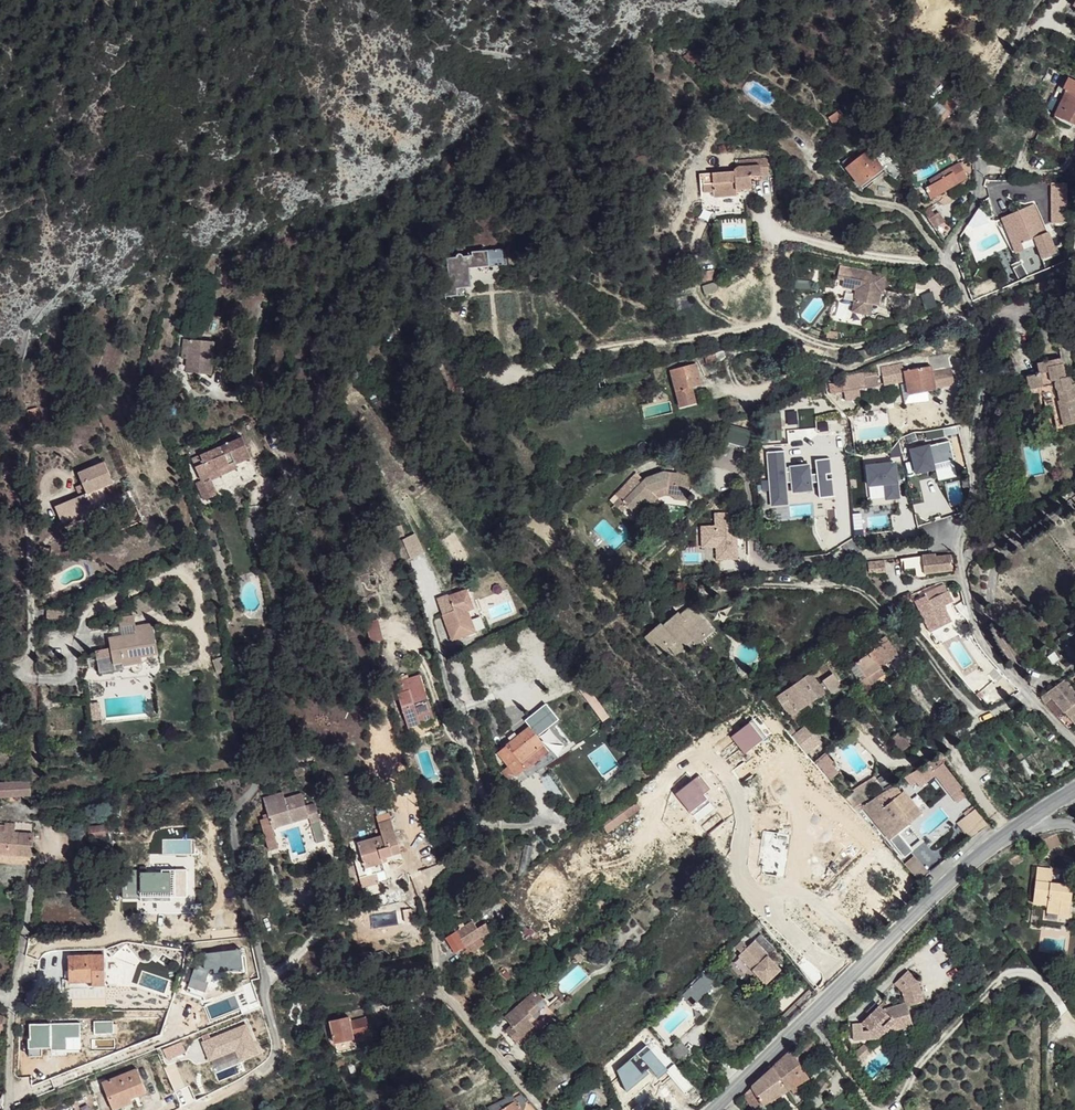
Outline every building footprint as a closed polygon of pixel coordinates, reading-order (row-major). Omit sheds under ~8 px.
[(695,48),(684,57),(690,64),(701,54),(695,48)] [(1063,89),(1066,90),(1073,94),(1061,119),(1074,125),(1074,81),(1068,78),(1063,89)] [(1073,94),(1066,90),(1054,116),(1061,119),(1073,94)] [(923,117),(936,128),(954,107),(947,101),(942,107),(936,102),(923,117)] [(829,118),(834,125),(845,117),(840,110),(829,118)] [(842,162),(860,185),(882,168),(892,160),(884,151),(875,159),(867,150),(854,160),(850,155),(842,162)] [(734,171),(703,174),(704,192),(714,191),(714,197),(737,195),(737,189),(751,188),(750,176),(769,175),(767,157),(738,160),(739,166),(738,166),(737,167),(736,167),(735,168),(734,169),(734,171)] [(925,188),(930,199),(967,177),(961,166),(964,164),(962,161),(942,172),(943,173),(929,181),(931,185),(925,188)] [(882,168),(860,185),(863,188),(885,172),(882,168)] [(1066,197),(1051,197),(1051,223),(1066,223),(1066,197)] [(1044,233),(1032,204),(1009,214),(1024,250),(1036,244),(1050,238),(1047,232),(1044,233)] [(922,211),(929,220),(934,228),(945,222),(939,213),(934,217),(927,208),(922,211)] [(1009,214),(1001,217),(1016,253),(1024,250),(1009,214)] [(937,231),(945,243),(947,240),(953,232),(946,225),(937,231)] [(1050,238),(1036,244),(1042,257),(1056,251),(1050,238)] [(446,258),(448,277),(443,277),(445,297),(458,295),(457,289),(466,287),(464,269),(470,268),(507,264),(506,251),(504,252),(503,248),(488,250),(483,248),(478,250),(466,252),(467,255),(462,256),(461,256),(460,254),(459,253),(456,255),(455,257),(446,258)] [(871,272),(840,266),(837,279),(844,280),(842,287),(856,290),(859,290),(857,299),(854,299),(852,312),(870,315),(872,304),(878,305),(881,293),(877,292),(877,288),(883,290),(886,279),(870,276),(871,272)] [(701,272),(702,282),(712,280),(711,270),(701,272)] [(703,286),(705,294),(718,290),(715,282),(703,286)] [(214,342),(189,339),(187,359),(186,372),(211,375),(214,342)] [(724,351),(715,353),(717,361),(721,360),(726,358),(724,351)] [(705,355),(707,363),(717,361),(715,353),(705,355)] [(696,357),(669,364),(671,370),(695,364),(698,363),(696,357)] [(1025,398),(1043,394),(1046,408),(1052,407),(1056,428),(1074,423),(1074,385),(1074,383),(1071,384),(1071,383),(1071,382),(1071,381),(1070,380),(1069,378),(1068,377),(1067,377),(1066,377),(1062,358),(1037,363),(1039,373),(1026,376),(1028,382),(1022,384),(1025,398)] [(671,370),(681,407),(695,403),(691,387),(701,385),(695,364),(671,370)] [(904,371),(909,395),(935,389),(932,372),(931,366),(904,371)] [(951,369),(932,372),(935,388),(954,385),(951,369)] [(898,370),(882,373),(884,385),(901,381),(898,370)] [(843,383),(845,392),(866,388),(864,379),(864,376),(843,380),(843,383)] [(864,379),(866,388),(879,385),(877,376),(864,379)] [(830,385),(831,395),(845,392),(843,383),(830,385)] [(27,410),(29,421),(41,418),(38,407),(27,410)] [(199,455),(203,463),(195,467),(201,480),(210,476),(212,479),(238,467),(245,482),(260,476),(242,436),(199,455)] [(199,455),(191,459),(195,467),(203,463),(199,455)] [(78,474),(83,485),(87,493),(80,496),(55,506),(62,523),(94,509),(93,506),(109,499),(104,487),(113,483),(105,463),(78,474)] [(676,472),(676,473),(663,471),(646,478),(644,480),(641,482),(634,475),(615,495),(620,499),(623,502),(627,506),(633,512),(642,503),(647,507),(657,497),(665,494),(674,495),(674,498),(688,500),(691,473),(676,472)] [(636,472),(634,475),(641,482),(644,480),(636,472)] [(201,480),(198,481),(206,498),(218,493),(212,479),(210,476),(201,480)] [(83,485),(76,488),(80,496),(87,493),(83,485)] [(109,499),(93,506),(94,509),(110,502),(109,499)] [(620,499),(615,504),(619,507),(623,502),(620,499)] [(623,502),(619,507),(622,511),(627,506),(623,502)] [(642,503),(633,512),(638,517),(647,507),(642,503)] [(415,532),(400,539),(410,559),(424,552),(415,532)] [(935,554),(900,559),(900,562),(904,561),(904,569),(915,568),(916,575),(919,578),(926,577),(926,573),(952,570),(950,554),(935,556),(935,554)] [(884,560),(868,561),(870,572),(876,572),(876,573),(885,572),(884,560)] [(50,580),(40,584),(45,595),(54,591),(50,580)] [(916,605),(929,632),(952,621),(946,610),(944,605),(953,600),(948,590),(947,590),(943,584),(924,593),(928,599),(924,601),(922,596),(917,599),(920,604),(916,605)] [(437,598),(451,640),(475,632),(467,611),(473,608),(470,602),(475,600),(470,587),(448,596),(448,594),(437,598)] [(953,600),(944,605),(946,610),(955,605),(953,600)] [(645,636),(660,654),(669,646),(675,654),(694,639),(698,644),(707,636),(704,633),(709,628),(690,605),(679,614),(684,620),(680,623),(673,616),(662,625),(661,623),(645,636)] [(47,609),(46,620),(68,620),(68,609),(47,609)] [(677,612),(673,616),(680,623),(684,620),(679,614),(677,612)] [(118,618),(120,627),(135,624),(134,615),(118,618)] [(364,622),(370,642),(383,639),(377,618),(364,622)] [(109,638),(113,657),(122,655),(124,667),(131,665),(132,669),(132,670),(134,671),(136,672),(138,672),(139,671),(140,671),(142,668),(142,667),(142,663),(141,657),(158,654),(153,624),(135,627),(136,633),(138,639),(126,642),(122,636),(109,638)] [(136,633),(122,636),(126,642),(138,639),(136,633)] [(856,662),(864,675),(858,679),(864,687),(880,676),(876,671),(883,666),(898,655),(885,636),(866,649),(869,653),(856,662)] [(976,641),(970,646),(977,656),(983,652),(976,641)] [(114,661),(109,662),(111,673),(132,669),(131,665),(124,667),(122,655),(113,657),(114,661)] [(883,666),(876,671),(880,676),(886,672),(883,666)] [(776,697),(789,717),(826,691),(812,671),(776,697)] [(420,723),(418,715),(432,710),(420,675),(403,681),(401,677),(393,680),(408,727),(420,723)] [(1063,712),(1065,711),(1070,718),(1074,714),(1074,693),(1065,681),(1039,698),(1045,704),(1052,699),(1062,710),(1063,712)] [(981,697),(990,707),(1005,698),(996,688),(981,697)] [(582,693),(591,704),(597,700),(588,689),(582,693)] [(91,700),(93,719),(106,718),(104,698),(91,700)] [(597,700),(591,704),(603,720),(609,716),(597,700)] [(432,710),(418,715),(420,723),(434,718),(432,710)] [(548,751),(543,745),(544,745),(536,734),(542,729),(536,721),(517,736),(511,741),(497,752),(516,776),(525,769),(525,770),(548,751)] [(807,722),(791,734),(806,754),(822,742),(807,722)] [(901,731),(891,737),(899,751),(909,745),(901,731)] [(411,736),(414,747),(429,743),(426,732),(411,736)] [(514,733),(508,738),(511,741),(517,736),(514,733)] [(414,747),(416,753),(431,749),(429,743),(414,747)] [(829,780),(840,772),(824,752),(813,761),(829,780)] [(904,780),(915,793),(936,777),(956,803),(968,794),(937,754),(904,780)] [(97,756),(98,766),(106,765),(104,755),(97,756)] [(695,781),(701,788),(708,797),(714,805),(718,802),(732,820),(751,805),(736,786),(738,785),(729,773),(715,784),(712,781),(713,780),(707,771),(695,781)] [(878,780),(882,786),(896,778),(892,772),(878,780)] [(876,777),(863,783),(868,793),(881,787),(876,777)] [(30,780),(0,781),(0,795),(31,793),(30,780)] [(701,788),(697,792),(704,800),(708,797),(701,788)] [(863,806),(888,839),(896,832),(921,813),(903,791),(883,807),(875,797),(863,806)] [(263,798),(269,818),(270,819),(289,814),(291,822),(309,818),(311,823),(320,820),(315,803),(306,806),(301,793),(285,798),(283,792),(263,798)] [(633,797),(599,822),(607,833),(641,808),(633,797)] [(968,836),(985,821),(974,808),(957,823),(968,836)] [(289,814),(270,819),(273,828),(291,822),(289,814)] [(269,818),(261,820),(265,835),(274,832),(273,828),(270,819),(269,818)] [(378,822),(382,835),(350,844),(357,869),(382,861),(387,860),(386,856),(400,852),(391,819),(378,822)] [(88,827),(90,837),(106,835),(104,825),(88,827)] [(32,855),(33,833),(14,831),(4,830),(0,830),(0,853),(32,855)] [(896,832),(888,839),(895,846),(903,840),(896,832)] [(1057,834),(1039,842),(1040,844),(1043,852),(1061,844),(1057,834)] [(1026,850),(1010,859),(1013,864),(1029,855),(1026,850)] [(918,879),(929,869),(914,854),(904,863),(918,879)] [(382,861),(357,869),(359,876),(384,870),(382,861)] [(1037,867),(1033,903),(1047,905),(1046,912),(1059,914),(1060,907),(1070,908),(1073,886),(1051,883),(1052,869),(1037,867)] [(1060,907),(1059,914),(1069,915),(1070,908),(1060,907)] [(745,931),(751,937),(763,926),(757,919),(745,931)] [(446,937),(455,952),(468,944),(481,936),(490,931),(486,923),(477,928),(472,920),(464,925),(462,923),(458,925),(460,929),(446,937)] [(775,949),(761,934),(747,947),(742,942),(737,947),(742,952),(740,954),(767,982),(782,968),(769,955),(775,949)] [(481,936),(468,944),(473,953),(486,946),(481,936)] [(579,951),(574,956),(579,962),(584,957),(579,951)] [(68,956),(69,982),(66,982),(67,988),(71,988),(70,982),(94,981),(94,985),(105,984),(104,955),(68,956)] [(720,956),(705,970),(708,973),(723,959),(720,956)] [(682,995),(686,999),(690,995),(696,1001),(711,987),(709,984),(713,981),(704,971),(689,984),(691,986),(682,995)] [(905,972),(893,983),(901,992),(916,982),(905,972)] [(916,982),(901,992),(905,1004),(906,1007),(922,1002),(916,982)] [(503,1016),(511,1024),(515,1028),(521,1035),(534,1024),(537,1028),(554,1013),(533,989),(503,1016)] [(862,1023),(877,1038),(891,1024),(896,1029),(912,1024),(906,1007),(905,1004),(890,1008),(885,1012),(879,1005),(862,1023)] [(330,1021),(332,1031),(334,1039),(335,1043),(354,1039),(353,1037),(369,1033),(366,1020),(351,1023),(350,1018),(330,1021)] [(863,1031),(862,1023),(852,1025),(855,1042),(877,1038),(869,1030),(863,1031)] [(511,1024),(506,1028),(510,1033),(515,1028),(511,1024)] [(515,1028),(510,1033),(520,1044),(537,1028),(534,1024),(521,1035),(515,1028)] [(772,1067),(787,1090),(790,1088),(798,1083),(809,1077),(798,1060),(817,1042),(811,1037),(794,1054),(791,1049),(772,1067)] [(623,1039),(615,1046),(620,1051),(627,1044),(623,1039)] [(680,1058),(689,1050),(680,1040),(671,1048),(680,1058)] [(163,1050),(167,1060),(186,1052),(181,1042),(163,1050)] [(627,1045),(602,1068),(609,1081),(636,1055),(627,1045)] [(865,1045),(856,1054),(858,1056),(855,1060),(859,1064),(872,1051),(865,1045)] [(666,1069),(686,1094),(694,1087),(674,1063),(666,1069)] [(744,1094),(754,1109),(763,1104),(769,1100),(774,1097),(787,1090),(772,1067),(752,1086),(744,1094)] [(114,1109),(126,1105),(125,1101),(128,1099),(129,1101),(132,1101),(133,1104),(137,1103),(134,1097),(147,1092),(137,1068),(102,1083),(114,1109)] [(816,1089),(821,1093),(828,1083),(822,1076),(816,1089)] [(798,1083),(790,1088),(793,1092),(801,1087),(798,1083)] [(804,1100),(809,1105),(821,1093),(816,1089),(804,1100)] [(821,1093),(809,1105),(814,1109),(826,1099),(821,1093)] [(489,1109),(523,1109),(527,1101),(521,1094),(515,1098),(512,1094),(487,1107),(489,1109)] [(114,1109),(129,1109),(132,1109),(133,1109),(139,1107),(137,1103),(133,1104),(132,1101),(129,1101),(128,1099),(125,1101),(126,1105),(114,1109)]
